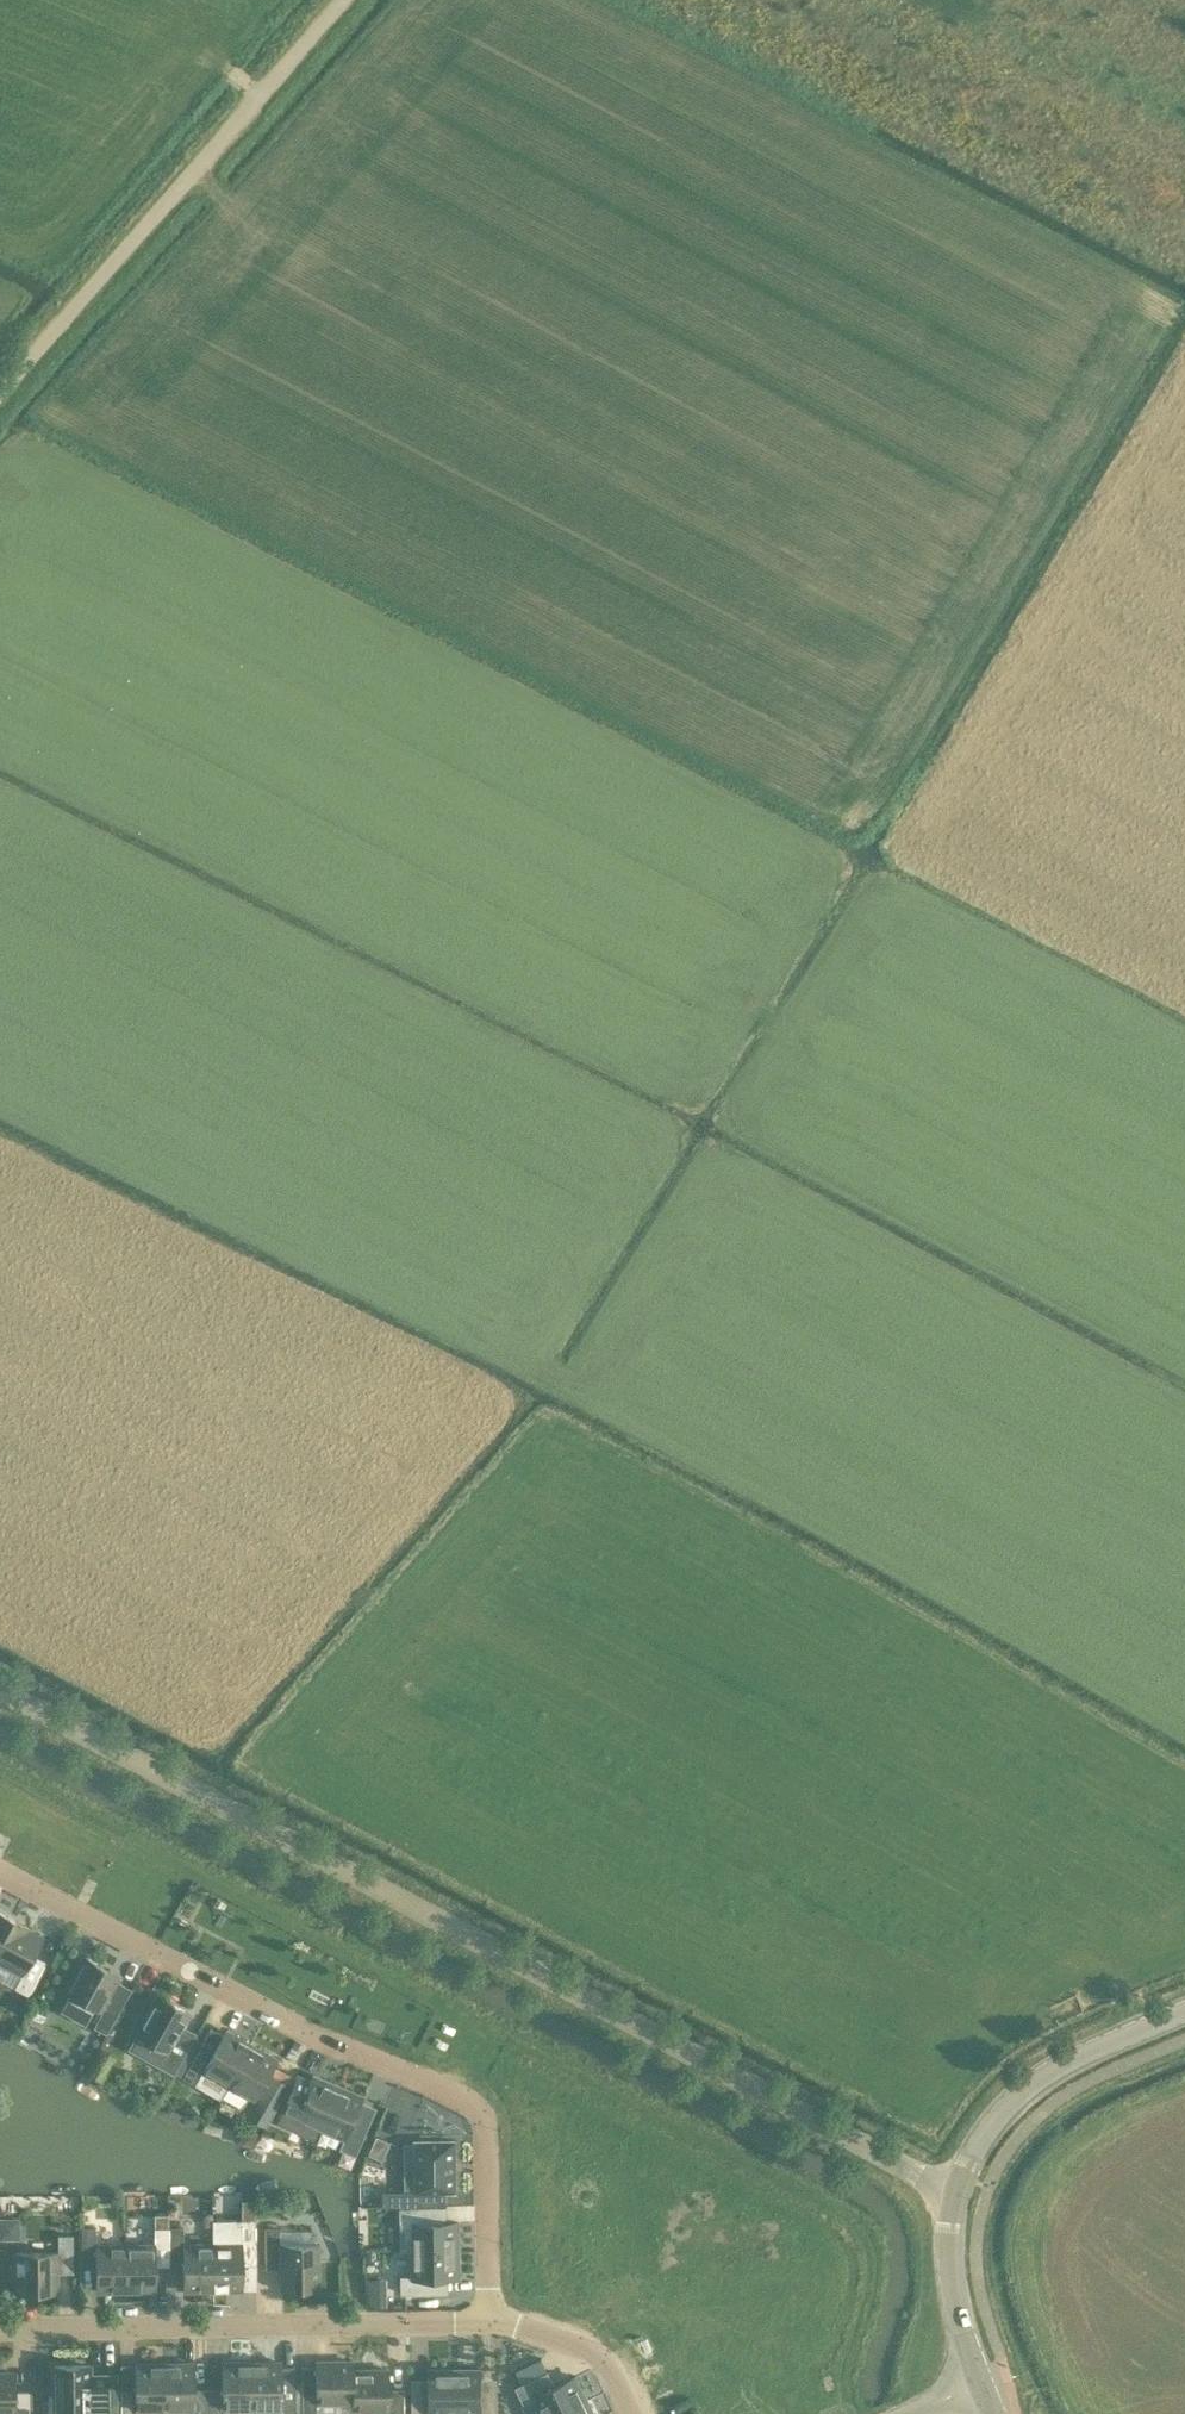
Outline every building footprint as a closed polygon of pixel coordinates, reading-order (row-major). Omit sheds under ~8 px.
[(10,1918),(0,1912),(0,1937),(10,1918)] [(41,1938),(27,1930),(28,1927),(10,1918),(0,1937),(0,1961),(22,1973),(14,1988),(26,1994),(44,1961),(32,1954),(41,1938)] [(116,1981),(119,1976),(84,1956),(64,1991),(101,2012),(93,2027),(105,2033),(130,1989),(116,1981)] [(135,2034),(127,2047),(155,2064),(161,2067),(172,2074),(187,2050),(192,2039),(178,2029),(188,2012),(158,1995),(135,2034)] [(227,2085),(250,2045),(225,2031),(222,2035),(210,2028),(182,2078),(194,2084),(202,2070),(227,2085)] [(250,2045),(227,2085),(253,2099),(245,2114),(257,2121),(266,2126),(288,2086),(267,2074),(275,2060),(250,2045)] [(285,2100),(276,2122),(291,2129),(293,2123),(319,2133),(339,2086),(313,2075),(300,2106),(285,2100)] [(339,2086),(319,2133),(343,2143),(339,2153),(355,2159),(366,2134),(351,2128),(364,2096),(339,2086)] [(377,2135),(369,2153),(383,2159),(391,2141),(377,2135)] [(453,2140),(416,2141),(416,2195),(416,2206),(444,2206),(444,2195),(454,2195),(453,2140)] [(400,2206),(400,2248),(412,2248),(454,2248),(454,2216),(444,2216),(444,2206),(416,2206),(400,2206)] [(154,2244),(124,2244),(125,2290),(154,2290),(154,2264),(168,2264),(168,2228),(168,2215),(153,2215),(153,2228),(154,2244)] [(212,2220),(212,2243),(212,2290),(242,2289),(242,2264),(256,2264),(255,2219),(212,2220)] [(267,2242),(268,2266),(282,2266),(282,2289),(316,2289),(316,2243),(282,2244),(281,2226),(266,2226),(267,2242)] [(81,2229),(81,2241),(95,2241),(95,2228),(81,2229)] [(182,2228),(168,2228),(168,2264),(183,2264),(183,2290),(212,2290),(212,2243),(182,2244),(182,2228)] [(56,2292),(55,2272),(72,2272),(72,2234),(58,2234),(58,2252),(15,2252),(16,2292),(56,2292)] [(95,2241),(81,2241),(81,2266),(95,2266),(95,2271),(96,2291),(125,2290),(124,2244),(123,2244),(95,2245),(95,2241)] [(400,2274),(400,2291),(455,2291),(454,2248),(412,2248),(412,2274),(400,2274)] [(251,2408),(251,2413),(294,2413),(294,2388),(280,2388),(280,2362),(251,2363),(251,2408)] [(351,2402),(353,2370),(353,2362),(315,2362),(315,2381),(301,2381),(302,2413),(316,2413),(315,2402),(351,2402)] [(163,2364),(164,2409),(193,2409),(193,2413),(208,2413),(207,2388),(193,2389),(193,2363),(163,2364)] [(208,2413),(222,2413),(222,2409),(251,2408),(251,2363),(222,2363),(222,2388),(207,2388),(208,2413)] [(135,2410),(164,2409),(163,2364),(134,2364),(134,2390),(120,2390),(120,2413),(135,2413),(135,2410)] [(49,2413),(116,2413),(116,2393),(116,2373),(88,2373),(88,2365),(54,2365),(54,2398),(49,2398),(49,2413)] [(453,2367),(453,2400),(454,2413),(480,2413),(498,2413),(497,2378),(479,2378),(479,2366),(453,2367)] [(410,2379),(410,2413),(428,2413),(454,2413),(453,2400),(453,2367),(427,2367),(428,2379),(410,2379)] [(389,2410),(389,2389),(388,2370),(353,2370),(351,2402),(352,2410),(389,2410)] [(516,2387),(523,2402),(533,2398),(541,2413),(558,2413),(559,2413),(587,2400),(574,2374),(554,2384),(548,2371),(516,2387)] [(0,2372),(0,2411),(5,2411),(6,2413),(28,2413),(28,2389),(14,2389),(14,2372),(0,2372)] [(558,2413),(594,2413),(590,2406),(587,2400),(559,2413),(558,2413)]
